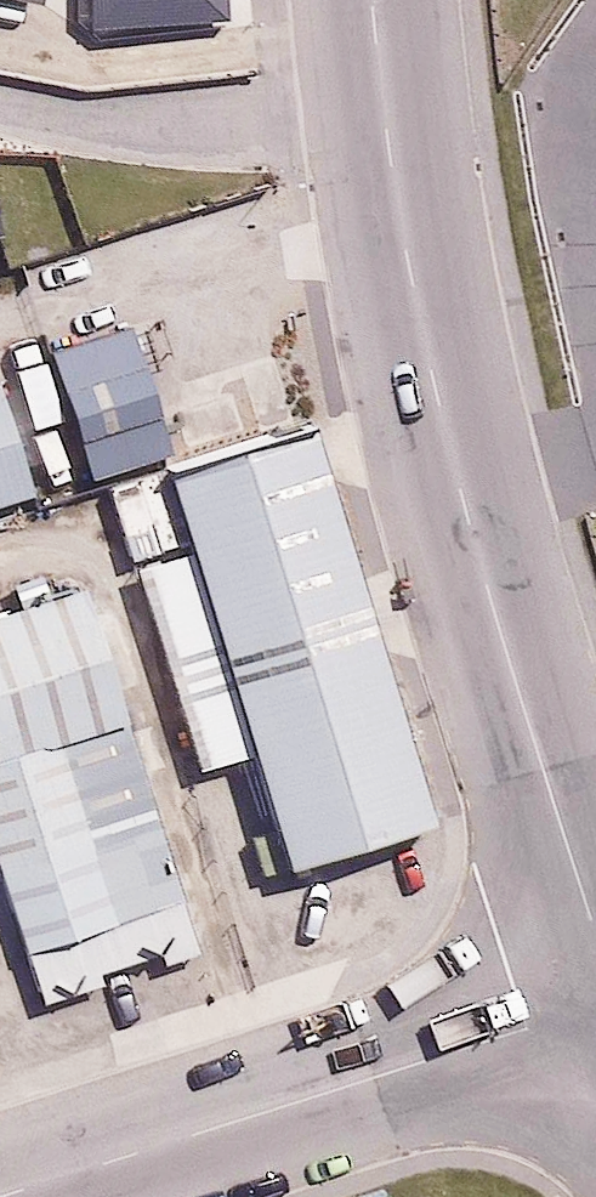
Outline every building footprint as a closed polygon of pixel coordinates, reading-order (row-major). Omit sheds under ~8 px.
[(575,87),(582,222),(595,221),(595,86),(575,87)] [(100,333),(15,359),(57,493),(141,467),(100,333)] [(409,828),(287,439),(149,482),(270,871),(409,828)] [(61,582),(0,601),(0,759),(95,730),(106,727),(61,582)] [(0,759),(0,926),(26,1010),(169,965),(95,730),(0,759)]
